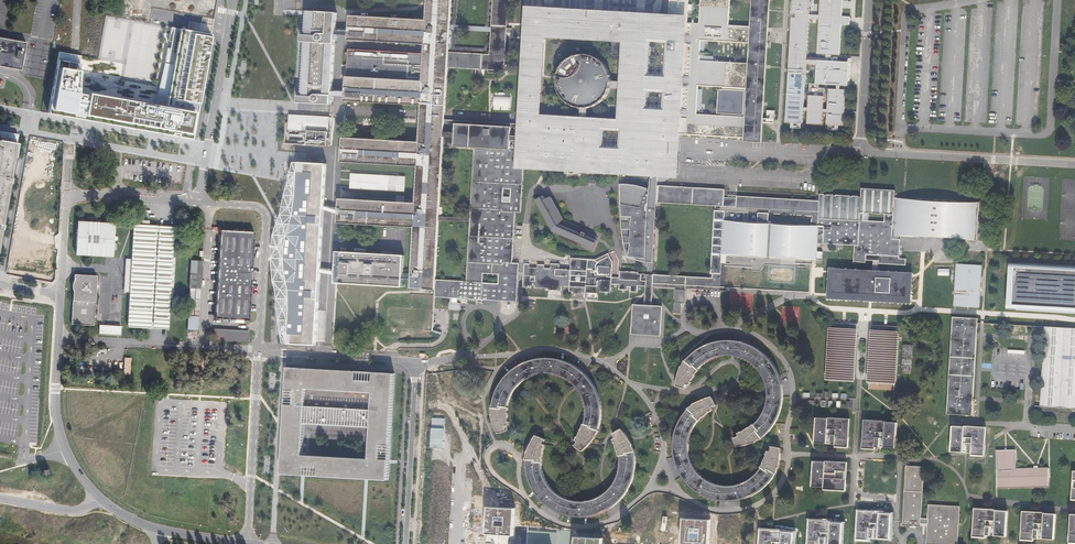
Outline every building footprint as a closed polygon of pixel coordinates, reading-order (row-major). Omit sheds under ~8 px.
[(411,290),(421,290),(436,291),(436,280),(440,219),(444,148),(445,121),(446,115),(448,68),(449,52),(452,0),(428,0),(427,21),(350,16),(349,28),(348,41),(425,45),(425,54),(348,50),(346,78),(345,102),(421,107),(421,115),(420,142),(343,137),(341,159),(419,166),(417,205),(340,200),(339,223),(416,228),(411,290)] [(490,55),(449,52),(448,68),(504,71),(507,33),(512,33),(512,29),(507,29),(509,0),(494,0),(490,55)] [(555,0),(546,0),(545,8),(554,9),(555,0)] [(689,0),(671,0),(670,15),(688,17),(689,0)] [(700,24),(690,23),(683,135),(686,135),(745,138),(749,64),(700,61),(701,40),(750,43),(751,27),(729,26),(731,0),(701,0),(700,24)] [(744,142),(762,143),(771,0),(753,0),(751,27),(750,43),(749,64),(745,138),(744,142)] [(830,62),(831,56),(841,57),(842,26),(850,26),(851,18),(843,17),(844,0),(820,0),(820,16),(810,16),(811,0),(794,0),(794,3),(790,70),(788,123),(804,123),(804,114),(809,114),(808,124),(823,125),(824,113),(829,113),(828,126),(830,126),(830,131),(839,131),(839,127),(845,127),(847,88),(850,88),(851,75),(851,63),(830,62)] [(683,136),(690,23),(690,17),(688,17),(670,15),(667,15),(563,9),(554,9),(545,8),(526,7),(519,125),(516,171),(524,171),(623,177),(652,179),(660,179),(680,180),(681,169),(683,138),(683,136)] [(337,13),(308,11),(306,35),(305,35),(302,35),(301,42),(304,42),(306,42),(303,96),(301,96),(298,96),(298,103),(329,105),(332,105),(337,13)] [(188,30),(170,26),(156,106),(78,92),(81,56),(59,52),(48,113),(192,139),(211,34),(188,30)] [(21,70),(26,43),(0,38),(0,67),(21,70)] [(612,89),(613,82),(613,79),(612,77),(611,74),(611,72),(609,70),(608,68),(607,66),(605,64),(603,62),(601,61),(599,59),(596,58),(594,58),(592,57),(589,57),(587,57),(584,57),(582,57),(579,58),(577,58),(574,60),(572,61),(570,62),(568,64),(567,66),(565,68),(564,70),(563,72),(562,75),(561,77),(561,80),(561,82),(561,85),(561,87),(562,90),(562,92),(563,94),(565,96),(566,98),(568,100),(570,102),(572,104),(574,105),(576,106),(578,107),(581,108),(582,108),(589,108),(591,108),(593,108),(596,107),(598,106),(600,105),(602,103),(604,102),(606,100),(608,98),(609,96),(610,94),(611,91),(612,89)] [(511,110),(512,93),(495,92),(494,110),(511,110)] [(329,117),(289,115),(289,123),(288,130),(307,131),(306,145),(330,147),(331,139),(331,130),(330,124),(329,123),(329,117)] [(519,125),(445,121),(444,148),(474,150),(470,220),(467,282),(436,280),(436,291),(435,298),(508,302),(517,302),(519,272),(519,264),(512,264),(515,213),(521,213),(524,171),(516,171),(519,125)] [(288,130),(289,123),(286,123),(285,144),(296,144),(306,145),(307,131),(288,130)] [(18,134),(0,131),(0,235),(18,134)] [(297,189),(299,162),(295,163),(289,186),(286,195),(283,215),(279,223),(275,236),(274,248),(274,254),(273,259),(274,272),(275,282),(277,290),(279,298),(279,308),(284,345),(288,345),(290,317),(291,308),(290,298),(290,290),(287,274),(286,268),(285,260),(286,257),(286,252),(286,249),(287,243),(288,237),(290,229),(293,222),(295,213),(296,201),(297,189)] [(316,347),(327,164),(299,162),(297,189),(296,201),(295,213),(293,222),(290,229),(288,237),(287,243),(286,249),(286,252),(286,257),(285,260),(286,268),(287,274),(290,290),(290,298),(291,308),(290,317),(288,345),(316,347)] [(406,177),(351,174),(350,189),(405,192),(406,177)] [(1016,178),(1013,214),(1013,225),(1012,244),(1019,244),(1022,245),(1074,248),(1074,179),(1049,178),(1029,176),(1029,179),(1028,179),(1018,179),(1016,178)] [(655,264),(658,203),(659,186),(660,179),(652,179),(651,184),(650,192),(649,192),(649,190),(645,189),(639,187),(635,186),(630,185),(626,185),(621,185),(621,196),(622,205),(622,214),(623,223),(625,241),(626,249),(628,258),(647,259),(646,264),(651,264),(655,264)] [(725,207),(725,198),(725,189),(659,186),(658,203),(720,207),(725,207)] [(818,212),(818,219),(859,222),(860,213),(863,214),(863,213),(865,213),(865,214),(868,214),(868,213),(872,213),(872,214),(881,215),(881,214),(884,214),(884,215),(893,215),(894,198),(895,191),(861,189),(860,197),(819,194),(819,201),(818,212)] [(552,197),(547,200),(544,195),(535,201),(553,233),(594,251),(597,240),(595,235),(588,230),(565,220),(552,197)] [(736,196),(736,198),(735,208),(818,212),(819,201),(814,201),(736,196)] [(731,198),(725,198),(725,207),(720,207),(720,211),(714,210),(710,274),(712,274),(712,278),(654,275),(653,284),(723,288),(725,256),(727,221),(769,224),(769,214),(812,217),(811,226),(814,226),(813,244),(815,244),(816,244),(818,219),(818,212),(735,208),(736,198),(731,198)] [(893,215),(892,236),(977,241),(979,203),(894,198),(893,215)] [(816,244),(854,246),(853,263),(866,263),(866,261),(878,261),(878,264),(906,266),(906,259),(899,259),(900,240),(892,239),(892,238),(892,236),(893,215),(884,215),(884,222),(862,221),(863,214),(860,213),(859,222),(818,219),(816,244)] [(725,256),(812,260),(813,244),(814,226),(811,226),(769,224),(727,221),(725,256)] [(97,223),(93,223),(75,222),(73,254),(109,256),(110,241),(110,238),(111,224),(97,223)] [(154,232),(154,227),(146,227),(139,226),(131,226),(129,260),(125,260),(124,268),(122,268),(121,285),(122,285),(122,292),(126,293),(124,327),(148,329),(148,324),(164,325),(166,297),(166,293),(170,293),(171,269),(168,269),(168,266),(170,233),(154,232)] [(251,235),(217,233),(215,268),(214,279),(212,321),(246,323),(251,235)] [(202,285),(205,245),(196,244),(197,240),(189,239),(189,242),(184,241),(182,288),(186,289),(183,328),(194,328),(197,285),(202,285)] [(404,256),(337,252),(336,284),(402,287),(404,256)] [(551,269),(545,268),(545,265),(538,265),(538,268),(530,268),(530,264),(524,264),(524,272),(523,288),(529,288),(529,287),(535,287),(535,289),(548,289),(548,291),(562,291),(562,287),(570,287),(570,292),(572,292),(572,294),(577,294),(582,294),(583,295),(583,293),(586,293),(598,294),(598,289),(601,289),(601,293),(612,293),(612,285),(619,285),(619,290),(628,291),(628,287),(631,288),(631,292),(638,293),(638,286),(646,286),(646,285),(646,282),(646,274),(642,274),(639,274),(639,272),(620,272),(620,278),(612,277),(613,262),(609,254),(596,260),(588,259),(571,259),(571,270),(560,269),(560,264),(551,264),(551,269)] [(723,288),(727,288),(810,293),(812,260),(725,256),(723,288)] [(1009,263),(1007,311),(1074,314),(1074,267),(1009,263)] [(980,308),(982,265),(956,264),(954,306),(980,308)] [(876,271),(829,268),(827,295),(827,299),(869,302),(912,304),(912,300),(914,273),(876,271)] [(650,275),(646,274),(646,282),(646,285),(646,286),(645,293),(645,306),(648,306),(652,306),(653,287),(653,286),(653,284),(654,275),(650,275)] [(97,280),(75,279),(72,285),(72,328),(95,329),(97,280)] [(685,290),(676,290),(674,313),(681,313),(681,303),(685,303),(685,290)] [(648,306),(645,306),(634,305),(632,335),(647,336),(662,337),(664,307),(652,306),(648,306)] [(800,322),(800,306),(782,306),(782,321),(800,322)] [(977,323),(978,318),(953,317),(948,414),(972,416),(977,323)] [(851,381),(854,325),(832,322),(826,329),(823,378),(851,381)] [(120,326),(99,325),(99,334),(120,336),(120,326)] [(896,384),(899,329),(897,329),(897,327),(871,325),(868,382),(896,384)] [(1053,327),(1045,327),(1040,407),(1074,409),(1074,328),(1053,327)] [(244,333),(210,331),(209,342),(243,344),(244,333)] [(692,358),(688,364),(685,364),(681,369),(678,379),(676,387),(685,389),(690,384),(696,377),(698,371),(711,362),(716,360),(723,358),(731,358),(737,358),(742,360),(747,362),(751,364),(756,368),(759,371),(763,376),(765,382),(767,388),(768,394),(768,403),(765,409),(763,414),(758,422),(751,429),(740,436),(741,438),(735,440),(738,449),(757,445),(763,442),(761,438),(767,433),(770,428),(774,423),(777,418),(779,414),(781,407),(782,400),(782,391),(781,384),(779,379),(777,373),(773,366),(769,361),(764,356),(761,353),(753,348),(745,345),(740,344),(733,343),(730,343),(726,343),(722,344),(718,345),(711,347),(703,350),(692,358)] [(912,372),(913,345),(904,344),(902,371),(912,372)] [(563,378),(570,383),(579,391),(584,403),(586,409),(585,419),(584,426),(577,436),(571,445),(583,454),(592,442),(597,431),(599,425),(601,416),(600,406),(597,394),(593,385),(586,377),(582,372),(574,367),(568,364),(562,362),(552,361),(542,361),(529,365),(519,369),(512,373),(505,379),(499,384),(496,389),(493,395),(489,407),(488,412),(490,425),(496,438),(509,432),(506,424),(503,411),(506,404),(511,396),(517,389),(526,383),(534,379),(540,377),(548,376),(555,376),(563,378)] [(395,374),(288,368),(286,397),(281,474),(303,476),(366,479),(389,481),(395,374)] [(694,407),(688,413),(684,418),(681,424),(679,428),(677,433),(675,441),(674,449),(675,457),(677,468),(682,477),(684,481),(689,487),(696,494),(708,500),(717,503),(726,504),(732,504),(742,502),(756,496),(762,492),(766,489),(769,485),(772,482),(775,478),(779,470),(781,464),(781,451),(772,450),(770,454),(768,454),(767,459),(760,471),(756,477),(750,482),(741,487),(736,488),(732,488),(723,488),(718,487),(709,484),(704,480),(698,475),(694,468),(691,462),(690,455),(690,446),(691,439),(694,431),(698,425),(713,413),(711,410),(716,408),(711,400),(704,402),(694,407)] [(846,438),(847,419),(816,418),(814,443),(831,444),(831,434),(836,435),(836,443),(835,447),(848,448),(849,439),(846,438)] [(895,422),(864,421),(863,440),(860,439),(859,449),(872,450),(872,446),(873,437),(877,437),(877,447),(893,448),(895,422)] [(985,457),(986,427),(965,426),(965,427),(952,426),(951,451),(967,452),(968,443),(973,443),(972,453),(972,456),(985,457)] [(614,440),(622,458),(623,466),(622,473),(620,480),(615,488),(608,496),(603,499),(597,502),(591,503),(580,503),(569,501),(561,496),(555,491),(548,482),(546,476),(545,469),(544,464),(547,444),(533,436),(530,448),(529,458),(530,465),(530,472),(532,479),(535,487),(539,495),(547,504),(559,512),(566,515),(577,517),(593,517),(603,514),(612,510),(620,504),(626,497),(630,491),(633,485),(635,479),(637,469),(637,459),(636,454),(625,432),(614,440)] [(1048,478),(1048,468),(1038,469),(1036,469),(1016,469),(1015,451),(1006,451),(996,451),(997,489),(1049,488),(1048,478)] [(843,480),(844,463),(814,461),(812,486),(824,487),(823,490),(845,491),(846,480),(843,480)] [(960,506),(928,504),(927,518),(921,518),(924,467),(906,466),(902,526),(920,527),(921,523),(927,524),(926,543),(958,543),(960,506)] [(516,509),(489,507),(487,534),(514,536),(516,509)] [(1007,536),(1008,511),(996,510),(996,509),(974,508),(972,538),(985,538),(986,535),(986,526),(991,526),(990,535),(994,536),(1007,536)] [(891,539),(892,513),(880,513),(880,512),(858,510),(856,540),(869,541),(869,538),(870,528),(875,528),(874,537),(878,537),(878,538),(891,539)] [(1055,539),(1056,514),(1044,513),(1044,512),(1022,511),(1020,541),(1033,541),(1034,538),(1034,529),(1039,529),(1038,538),(1055,539)] [(684,518),(682,543),(710,543),(711,520),(684,518)] [(844,523),(831,522),(831,521),(809,520),(808,543),(821,543),(821,538),(826,538),(826,543),(842,543),(844,523)] [(795,532),(782,532),(782,530),(777,530),(760,529),(759,543),(794,543),(795,532)]
